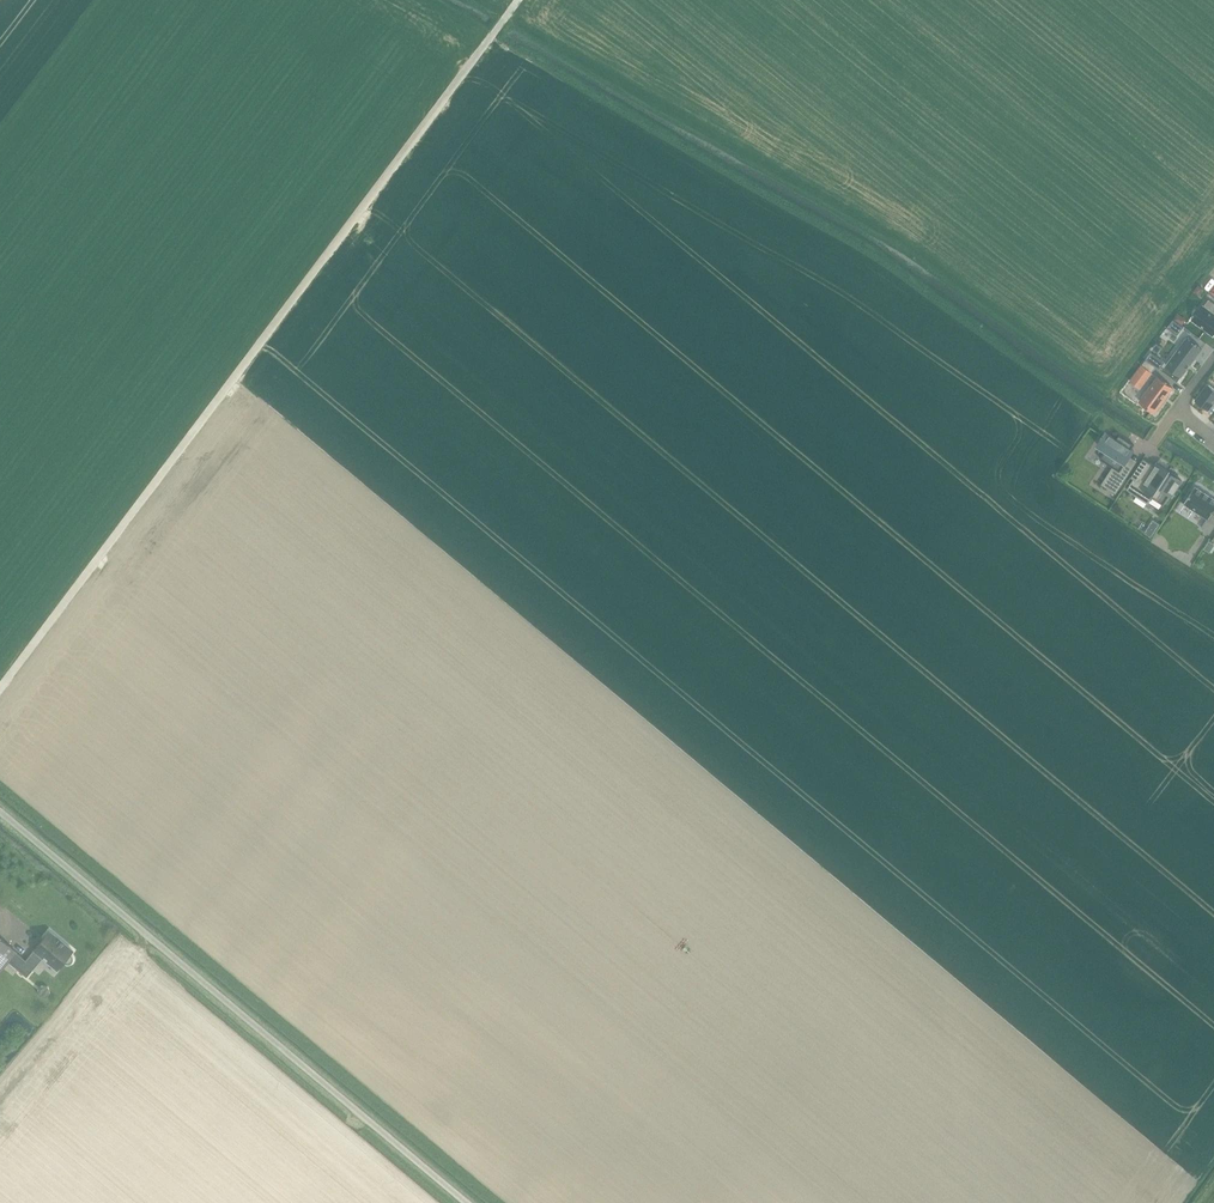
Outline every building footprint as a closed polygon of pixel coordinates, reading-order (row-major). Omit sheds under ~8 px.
[(1213,332),(1213,304),(1208,299),(1203,306),(1202,305),(1191,319),(1212,335),(1213,332)] [(1176,314),(1172,319),(1181,325),(1185,319),(1176,314)] [(1173,321),(1166,329),(1172,333),(1177,333),(1181,327),(1173,321)] [(1201,349),(1186,338),(1166,365),(1181,377),(1201,349)] [(1171,353),(1174,347),(1165,342),(1162,348),(1171,353)] [(1156,358),(1152,364),(1159,369),(1163,363),(1156,358)] [(1141,366),(1130,381),(1140,388),(1150,373),(1141,366)] [(1156,377),(1138,402),(1154,413),(1156,411),(1157,411),(1164,402),(1163,401),(1166,397),(1167,398),(1167,397),(1166,396),(1172,389),(1156,377)] [(1208,384),(1195,401),(1208,411),(1213,403),(1213,389),(1208,384)] [(1133,450),(1131,449),(1134,445),(1119,435),(1116,439),(1105,432),(1103,435),(1102,434),(1101,437),(1102,437),(1097,445),(1105,450),(1099,458),(1119,472),(1126,462),(1133,450)] [(1119,472),(1107,484),(1117,491),(1133,467),(1126,462),(1119,472)] [(1181,480),(1168,471),(1169,469),(1167,468),(1167,469),(1157,462),(1154,466),(1149,462),(1137,481),(1133,479),(1127,489),(1147,503),(1157,487),(1171,496),(1181,480)] [(1194,487),(1183,503),(1207,519),(1201,528),(1209,533),(1213,525),(1213,517),(1211,515),(1213,510),(1213,500),(1194,487)] [(1152,520),(1144,532),(1150,536),(1157,525),(1152,520)] [(1208,542),(1203,549),(1209,553),(1213,545),(1208,542)] [(24,960),(15,951),(7,961),(26,976),(42,957),(57,969),(63,961),(66,964),(69,964),(72,962),(72,959),(73,957),(71,954),(70,953),(72,950),(49,931),(24,960)] [(0,938),(0,969),(15,951),(0,938)] [(41,986),(37,991),(39,997),(46,998),(50,993),(48,987),(41,986)]
